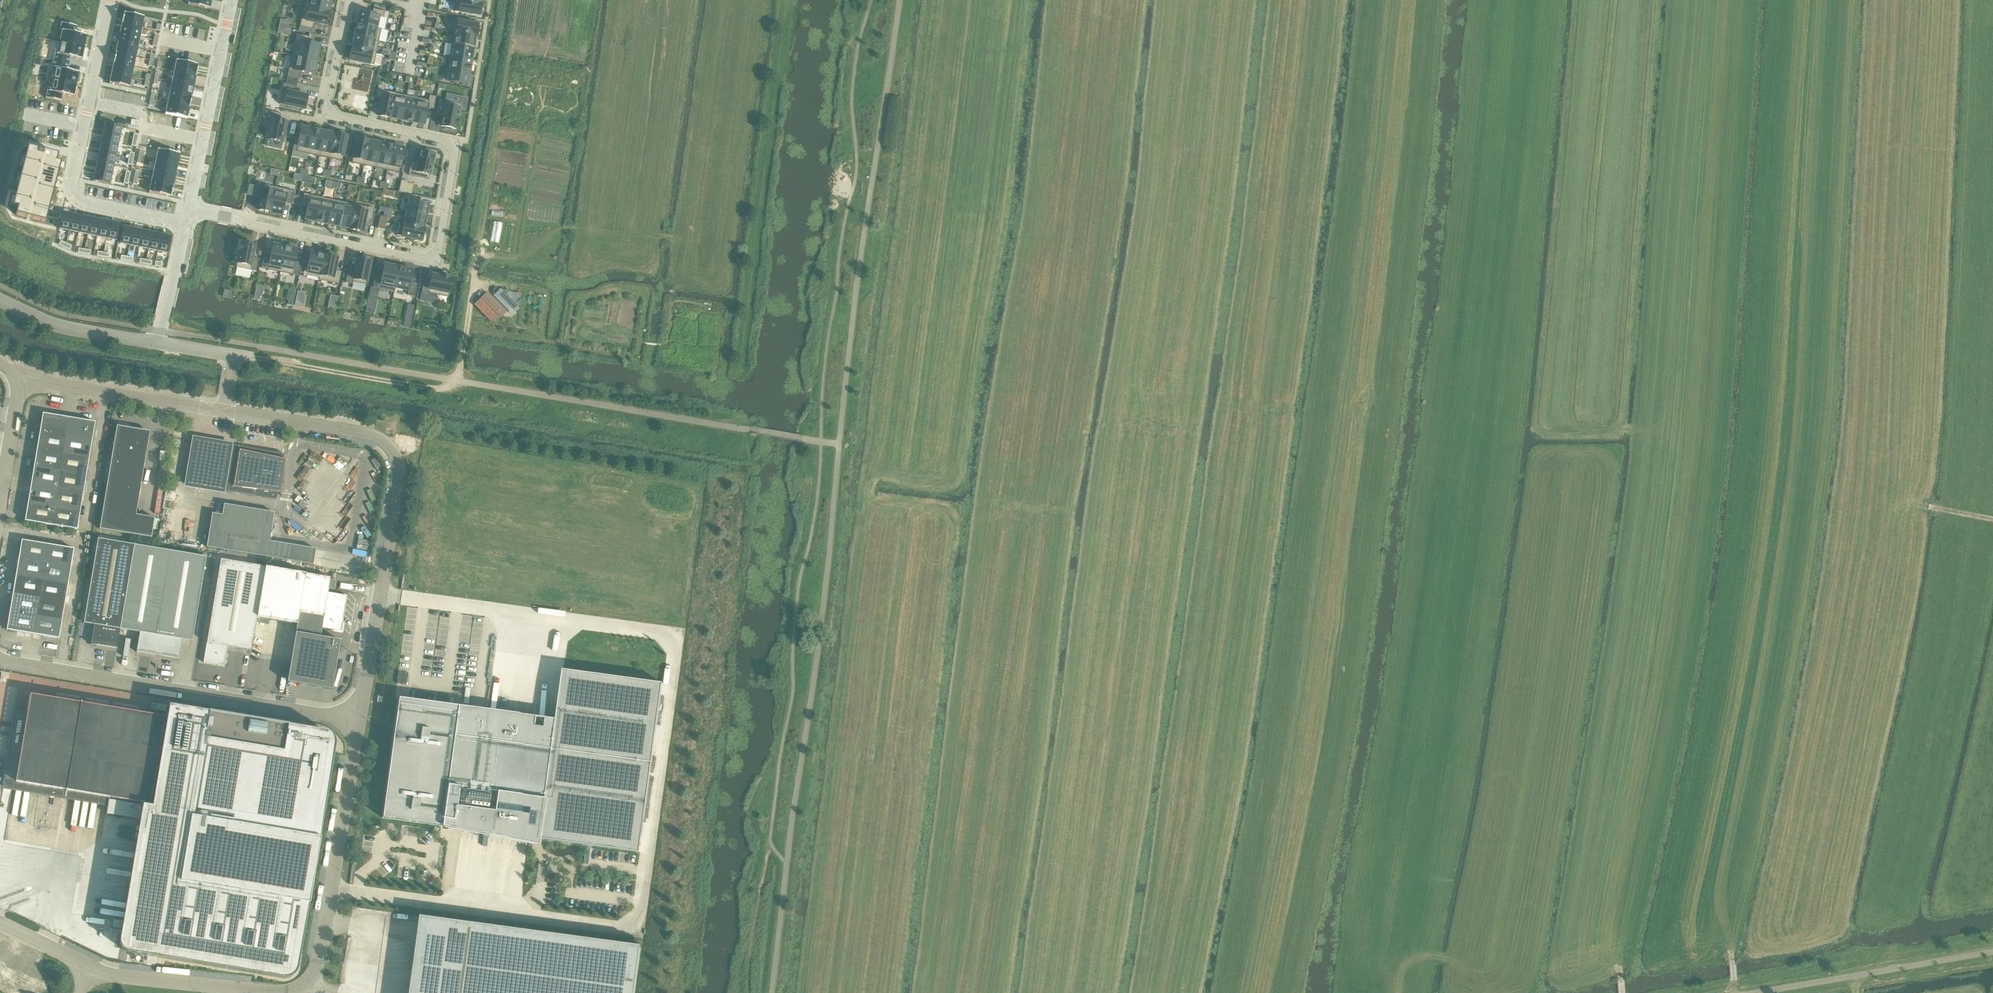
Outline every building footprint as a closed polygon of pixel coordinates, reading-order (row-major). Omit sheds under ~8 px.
[(188,5),(210,9),(212,0),(189,0),(188,5)] [(304,7),(329,12),(331,0),(305,0),(304,7)] [(454,12),(480,16),(482,3),(481,3),(461,0),(460,0),(456,0),(454,12)] [(304,7),(300,26),(312,29),(314,23),(326,25),(329,12),(304,7)] [(359,12),(357,25),(376,29),(377,28),(379,17),(384,18),(385,11),(373,9),(371,15),(359,12)] [(124,12),(122,23),(142,27),(144,17),(124,12)] [(280,19),(279,26),(285,27),(287,28),(289,21),(280,19)] [(451,33),(455,33),(475,37),(476,37),(478,24),(453,20),(451,33)] [(60,29),(59,30),(62,31),(60,42),(84,47),(85,45),(87,46),(88,38),(86,38),(87,36),(87,35),(75,33),(76,27),(77,26),(61,23),(60,30),(60,29)] [(122,23),(120,33),(140,37),(142,27),(122,23)] [(357,25),(354,36),(379,41),(381,29),(377,28),(376,29),(357,25)] [(120,33),(117,43),(138,47),(140,37),(120,33)] [(453,44),(453,45),(473,49),(475,37),(455,33),(453,44)] [(296,34),(292,55),(316,60),(320,46),(307,43),(309,37),(296,34)] [(352,47),(352,48),(376,53),(379,41),(354,36),(352,47)] [(55,54),(53,60),(69,63),(70,57),(82,60),(82,59),(84,47),(60,42),(57,54),(55,53),(55,54)] [(117,43),(115,53),(136,57),(138,47),(117,43)] [(449,56),(449,57),(471,60),(473,49),(453,45),(453,44),(451,44),(449,56)] [(374,65),(376,53),(352,48),(352,47),(351,47),(349,60),(374,65)] [(115,53),(113,63),(134,67),(136,57),(115,53)] [(292,55),(287,76),(300,79),(301,72),(314,75),(314,71),(316,71),(317,64),(316,64),(316,60),(292,55)] [(447,55),(445,68),(449,69),(469,72),(471,60),(449,57),(449,56),(447,55)] [(52,67),(52,68),(54,68),(52,79),(77,85),(77,84),(77,83),(79,83),(81,75),(79,75),(79,73),(79,72),(67,70),(69,63),(53,60),(52,67)] [(176,60),(174,71),(196,76),(198,65),(176,60)] [(113,63),(111,73),(132,77),(134,67),(113,63)] [(449,69),(447,81),(467,84),(469,72),(449,69)] [(174,71),(172,82),(194,86),(196,76),(174,71)] [(111,73),(109,83),(129,88),(132,77),(111,73)] [(46,97),(45,98),(61,101),(62,94),(75,97),(77,84),(77,85),(52,79),(50,91),(47,90),(47,91),(46,97)] [(172,82),(169,92),(192,97),(194,86),(172,82)] [(284,84),(279,104),(304,109),(307,95),(295,93),(296,86),(284,84)] [(382,98),(378,116),(389,118),(394,95),(383,93),(385,86),(378,85),(376,97),(382,98)] [(169,92),(167,103),(189,107),(192,97),(169,92)] [(394,95),(389,118),(390,118),(401,120),(406,95),(394,93),(394,95)] [(406,95),(401,120),(412,122),(417,98),(406,95)] [(417,98),(412,122),(424,125),(427,108),(433,109),(436,97),(429,95),(428,100),(417,98)] [(439,100),(437,112),(443,114),(441,126),(445,127),(444,128),(451,130),(452,128),(456,129),(461,104),(439,100)] [(167,103),(165,114),(187,119),(189,107),(167,103)] [(271,119),(267,139),(282,142),(287,122),(280,120),(281,114),(268,111),(267,118),(271,119)] [(105,124),(103,133),(120,137),(122,127),(105,124)] [(296,151),(308,154),(313,129),(301,127),(296,151)] [(313,129),(308,154),(319,156),(324,132),(313,129)] [(324,132),(319,156),(330,158),(335,134),(324,132)] [(103,133),(101,143),(118,146),(120,137),(103,133)] [(335,134),(330,158),(342,161),(347,136),(335,133),(335,134)] [(356,138),(351,163),(363,165),(369,141),(369,140),(356,138)] [(369,141),(363,165),(375,168),(380,143),(369,141)] [(101,143),(99,152),(116,156),(118,146),(101,143)] [(380,143),(375,168),(387,170),(392,146),(380,143)] [(392,146),(387,170),(399,173),(404,148),(392,146)] [(13,205),(13,206),(17,208),(16,215),(46,222),(49,210),(51,203),(54,190),(56,184),(59,171),(61,163),(56,162),(58,155),(28,147),(24,160),(23,167),(20,179),(18,186),(15,198),(13,205)] [(158,149),(155,160),(178,165),(180,154),(158,149)] [(411,162),(408,175),(429,179),(434,154),(420,151),(417,164),(411,162)] [(99,152),(97,162),(114,165),(116,156),(99,152)] [(155,160),(153,171),(175,175),(178,165),(155,160)] [(97,162),(95,171),(112,175),(114,165),(97,162)] [(95,171),(93,181),(110,184),(112,175),(95,171)] [(153,171),(151,181),(173,186),(175,175),(153,171)] [(401,180),(398,192),(405,193),(408,181),(401,180)] [(151,181),(149,193),(171,197),(173,186),(151,181)] [(260,197),(258,210),(270,212),(275,187),(256,183),(254,196),(260,197)] [(275,187),(270,212),(282,215),(285,202),(291,204),(294,191),(275,187)] [(406,200),(404,212),(426,216),(429,204),(417,202),(418,196),(405,193),(404,200),(406,200)] [(305,219),(316,222),(321,197),(304,194),(301,206),(307,207),(305,219)] [(321,197),(316,222),(327,224),(332,199),(321,197)] [(332,199),(327,224),(339,226),(344,202),(332,199)] [(344,202),(339,226),(350,229),(355,204),(344,202)] [(350,229),(362,232),(365,219),(371,220),(374,208),(355,204),(350,229)] [(62,212),(59,229),(68,231),(72,214),(62,212)] [(404,212),(402,223),(424,228),(426,216),(404,212)] [(72,214),(68,231),(78,233),(81,216),(72,214)] [(81,216),(78,233),(88,235),(91,218),(81,216)] [(380,216),(377,228),(384,230),(387,217),(380,216)] [(91,218),(88,235),(97,237),(101,220),(91,218)] [(101,220),(97,237),(107,239),(110,222),(101,220)] [(110,222),(107,239),(116,241),(120,224),(110,222)] [(399,223),(397,235),(422,241),(424,228),(402,223),(399,223)] [(123,226),(119,243),(129,245),(133,228),(123,226)] [(133,228),(129,245),(139,247),(142,230),(133,228)] [(142,230),(139,247),(148,249),(152,232),(142,230)] [(152,232),(148,249),(158,251),(161,234),(152,232)] [(161,234),(158,251),(167,253),(171,236),(161,234)] [(241,243),(236,267),(256,272),(259,259),(252,258),(255,245),(241,243)] [(264,255),(261,268),(280,272),(285,247),(283,246),(283,245),(276,243),(276,245),(273,244),(270,257),(264,255)] [(285,247),(280,272),(299,276),(301,263),(295,262),(297,249),(285,247)] [(301,263),(299,276),(306,277),(306,275),(319,277),(324,255),(310,252),(308,264),(301,263)] [(319,277),(318,280),(339,284),(341,271),(335,270),(337,258),(324,255),(319,277)] [(348,270),(345,282),(352,284),(353,281),(366,284),(371,262),(357,259),(354,271),(348,270)] [(375,275),(372,288),(394,292),(395,288),(399,267),(395,267),(395,265),(389,264),(388,265),(384,264),(382,277),(375,275)] [(395,288),(408,290),(407,295),(415,297),(417,284),(411,283),(413,270),(399,267),(395,288)] [(424,280),(421,293),(429,294),(429,293),(448,297),(452,278),(432,274),(430,281),(424,280)] [(486,291),(474,304),(488,319),(496,321),(506,312),(486,291)] [(368,300),(366,312),(374,313),(376,301),(368,300)] [(406,311),(405,318),(412,320),(413,312),(406,311)] [(66,436),(69,418),(43,413),(40,431),(66,436)] [(92,440),(95,422),(69,418),(66,436),(92,440)] [(146,449),(146,436),(146,431),(116,426),(99,529),(151,538),(154,518),(153,520),(134,516),(134,504),(135,500),(137,501),(137,487),(138,483),(140,483),(140,470),(141,466),(143,466),(143,453),(143,449),(146,449)] [(63,454),(66,436),(40,431),(37,449),(63,454)] [(89,458),(92,440),(66,436),(63,454),(89,458)] [(276,500),(284,454),(194,439),(186,485),(276,500)] [(60,471),(63,454),(37,449),(34,467),(60,471)] [(86,476),(89,458),(63,454),(60,471),(86,476)] [(57,489),(60,471),(34,467),(31,485),(57,489)] [(83,493),(86,476),(60,471),(57,489),(83,493)] [(54,507),(57,489),(31,485),(28,503),(54,507)] [(80,511),(83,493),(57,489),(54,507),(80,511)] [(51,525),(54,507),(28,503),(25,521),(51,525)] [(269,541),(274,512),(224,504),(222,515),(212,513),(206,547),(313,564),(316,549),(269,541)] [(77,529),(80,511),(54,507),(51,525),(77,529)] [(116,649),(120,629),(134,545),(98,539),(84,623),(94,625),(91,644),(116,649)] [(44,563),(47,544),(21,540),(18,558),(44,563)] [(71,567),(74,549),(47,544),(44,563),(71,567)] [(152,655),(170,551),(134,545),(120,629),(139,632),(136,652),(152,655)] [(192,641),(206,557),(170,551),(152,655),(178,659),(181,639),(192,641)] [(41,580),(44,563),(18,558),(15,576),(41,580)] [(243,649),(257,566),(220,559),(203,663),(224,666),(227,646),(243,649)] [(68,585),(71,567),(44,563),(41,580),(68,585)] [(297,624),(305,574),(257,566),(243,649),(251,650),(256,621),(268,623),(269,619),(297,624)] [(334,589),(335,581),(330,580),(330,578),(305,574),(297,624),(287,682),(331,689),(340,640),(320,637),(322,628),(341,631),(347,596),(327,593),(328,588),(334,589)] [(38,598),(41,580),(15,576),(12,594),(38,598)] [(65,602),(68,585),(41,580),(38,598),(65,602)] [(36,616),(38,598),(12,594),(9,611),(36,616)] [(62,620),(65,602),(38,598),(36,616),(62,620)] [(33,634),(36,616),(9,611),(6,630),(33,634)] [(59,638),(62,620),(36,616),(33,634),(59,638)] [(398,699),(381,824),(640,858),(663,684),(563,671),(557,720),(398,699)] [(150,804),(151,799),(165,717),(30,695),(27,711),(15,709),(4,780),(15,782),(14,789),(106,804),(107,800),(107,797),(150,804)] [(151,703),(150,708),(165,711),(166,705),(151,703)] [(328,733),(324,732),(168,706),(151,807),(107,800),(106,804),(104,814),(139,820),(135,841),(139,842),(125,922),(112,919),(110,928),(120,930),(119,939),(119,944),(121,948),(124,951),(129,953),(283,978),(287,978),(292,976),(295,973),(296,969),(334,746),(334,741),(332,737),(328,733)] [(641,946),(422,916),(411,992),(635,992),(641,946)]
